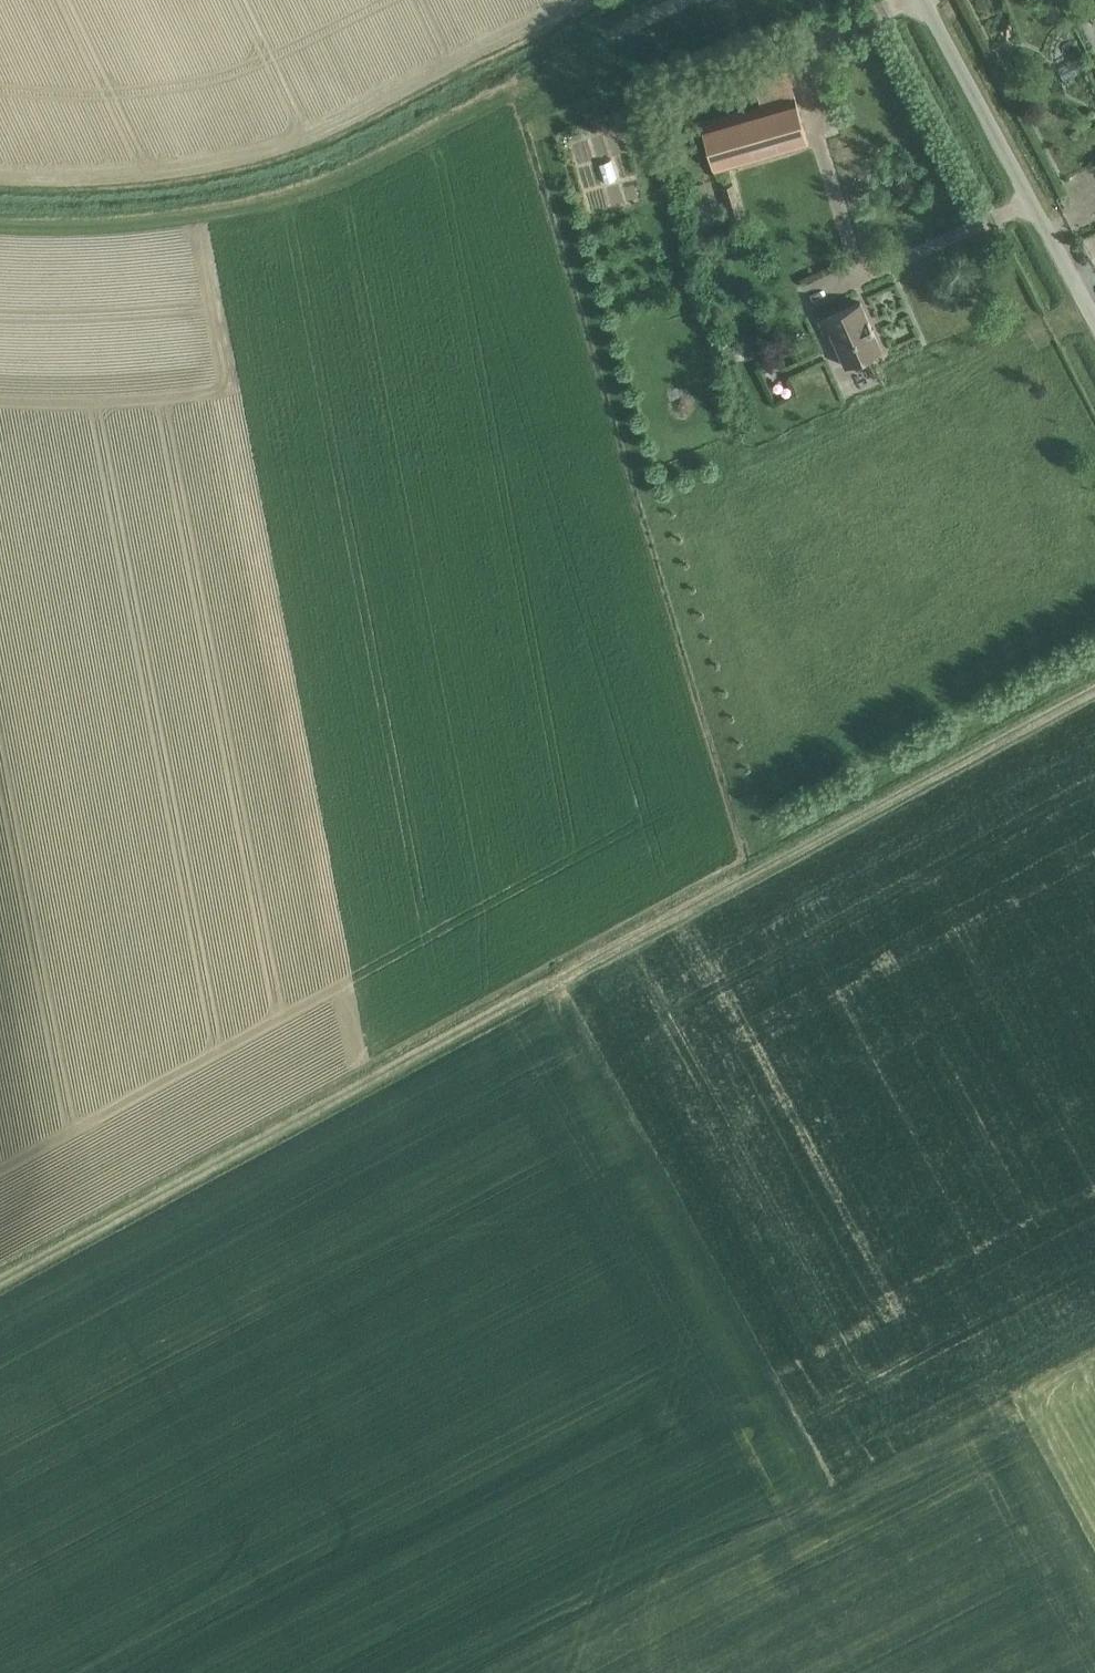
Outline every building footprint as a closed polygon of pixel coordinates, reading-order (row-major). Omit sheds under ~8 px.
[(715,169),(808,143),(788,71),(753,80),(760,107),(702,123),(715,169)] [(734,221),(745,218),(735,184),(724,187),(734,221)] [(845,367),(881,351),(860,302),(818,321),(823,331),(828,329),(845,367)]
